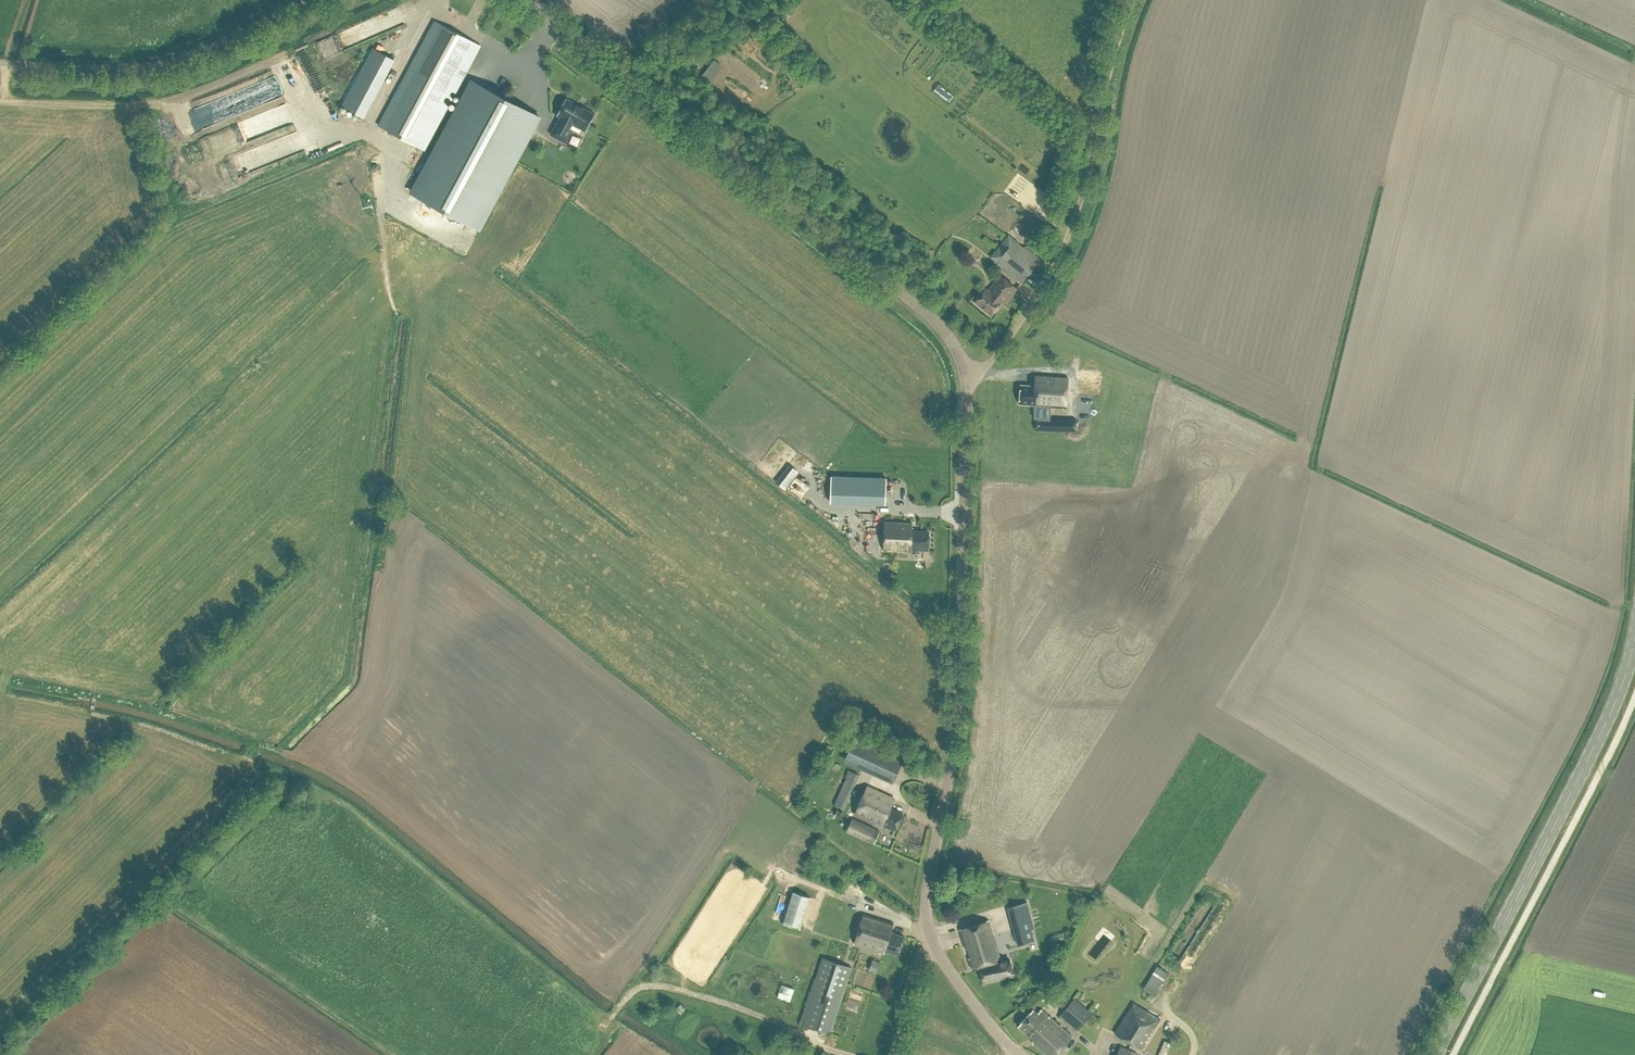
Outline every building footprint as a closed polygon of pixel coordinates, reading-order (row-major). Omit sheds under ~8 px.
[(328,43),(333,54),(391,27),(386,17),(328,43)] [(479,46),(434,21),(377,126),(423,150),(479,46)] [(342,105),(365,117),(396,60),(372,48),(342,105)] [(716,76),(708,69),(701,78),(709,85),(716,76)] [(783,80),(791,88),(796,83),(788,75),(783,80)] [(410,192),(481,230),(540,117),(470,80),(410,192)] [(796,85),(792,89),(797,95),(802,91),(796,85)] [(286,112),(292,109),(286,98),(281,101),(286,112)] [(551,134),(566,142),(571,133),(572,130),(565,127),(569,120),(583,127),(582,129),(586,131),(595,114),(566,98),(557,115),(560,117),(551,134)] [(217,110),(225,110),(225,101),(217,100),(217,110)] [(274,145),(279,158),(301,150),(296,136),(274,145)] [(1016,174),(1025,181),(1031,174),(1021,167),(1016,174)] [(1040,222),(1035,236),(1043,239),(1048,224),(1040,222)] [(1022,283),(1041,259),(1023,244),(1021,244),(1009,234),(991,257),(1000,264),(1000,266),(1022,283)] [(975,266),(982,257),(975,252),(968,262),(975,266)] [(1005,304),(1018,288),(1001,274),(988,289),(987,287),(975,302),(991,315),(1002,301),(1005,304)] [(1021,385),(1021,403),(1034,404),(1034,406),(1041,406),(1054,406),(1068,407),(1069,377),(1036,375),(1036,385),(1021,385)] [(1100,391),(1079,391),(1079,401),(1100,401),(1100,391)] [(1036,418),(1035,430),(1075,431),(1076,420),(1053,419),(1036,418)] [(832,476),(831,503),(886,504),(886,478),(832,476)] [(817,500),(826,498),(824,489),(815,492),(817,500)] [(929,550),(929,531),(913,531),(913,523),(885,522),(884,550),(912,551),(912,549),(929,550)] [(854,736),(843,759),(892,782),(903,758),(854,736)] [(835,804),(844,808),(859,775),(850,771),(835,804)] [(896,829),(904,812),(891,807),(895,798),(867,785),(854,814),(881,826),(882,824),(891,828),(891,827),(896,829)] [(880,831),(853,818),(847,830),(874,844),(880,831)] [(811,897),(793,891),(783,923),(801,929),(811,897)] [(1022,920),(1012,923),(1018,944),(1028,942),(1025,931),(1035,928),(1030,910),(1028,901),(1017,904),(1022,920)] [(860,932),(856,943),(884,952),(885,950),(898,954),(904,935),(891,931),(894,922),(864,913),(858,931),(860,932)] [(984,983),(1013,975),(1008,957),(997,960),(996,958),(999,957),(989,920),(959,928),(964,948),(967,947),(970,956),(968,957),(970,967),(979,965),(984,983)] [(802,1024),(831,1033),(852,966),(823,957),(802,1024)] [(870,972),(878,972),(879,964),(871,963),(870,972)] [(1087,974),(1090,967),(1083,964),(1080,971),(1087,974)] [(1167,972),(1157,966),(1144,988),(1154,994),(1167,972)] [(1091,1026),(1098,1019),(1074,998),(1071,1001),(1066,997),(1059,1005),(1064,1009),(1060,1015),(1077,1030),(1085,1021),(1091,1026)] [(1160,1020),(1133,1003),(1115,1033),(1142,1049),(1160,1020)] [(680,1004),(676,1009),(680,1013),(685,1008),(680,1004)] [(1033,1009),(1018,1027),(1032,1039),(1033,1044),(1046,1054),(1055,1054),(1072,1036),(1040,1009),(1037,1013),(1033,1009)] [(1159,1053),(1163,1054),(1166,1054),(1171,1043),(1165,1040),(1159,1053)]
